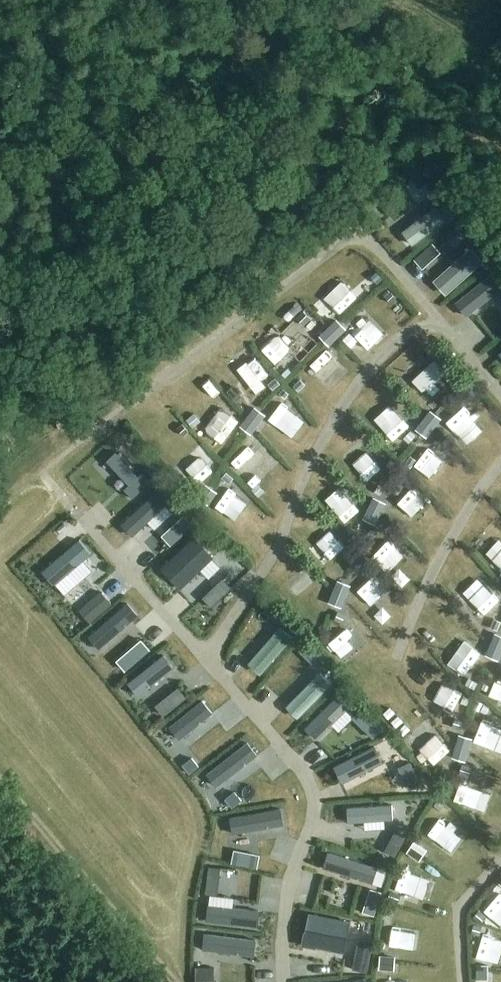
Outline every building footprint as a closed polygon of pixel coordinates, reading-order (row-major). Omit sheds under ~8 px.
[(411,179),(416,185),(423,186),(429,181),(421,171),(411,179)] [(455,228),(448,235),(457,244),(464,237),(455,228)] [(339,290),(349,303),(365,290),(355,277),(339,290)] [(376,308),(365,321),(377,332),(388,318),(376,308)] [(303,350),(324,330),(309,315),(289,335),(303,350)] [(330,345),(345,329),(337,320),(321,336),(330,345)] [(456,349),(448,358),(459,367),(467,357),(456,349)] [(270,387),(284,373),(266,354),(252,368),(270,387)] [(431,366),(438,385),(459,378),(451,358),(431,366)] [(286,406),(303,426),(318,413),(300,393),(286,406)] [(473,399),(460,412),(476,428),(489,415),(473,399)] [(409,404),(393,417),(405,432),(421,419),(409,404)] [(251,433),(265,415),(255,408),(242,426),(251,433)] [(427,437),(440,419),(431,412),(417,429),(427,437)] [(375,438),(361,451),(380,472),(394,459),(375,438)] [(436,438),(425,459),(446,470),(457,449),(436,438)] [(267,473),(284,457),(272,445),(255,461),(267,473)] [(425,507),(437,494),(424,482),(412,496),(425,507)] [(208,504),(216,493),(206,486),(199,497),(208,504)] [(375,524),(385,504),(374,498),(364,518),(375,524)] [(341,554),(357,541),(342,523),(327,536),(341,554)] [(398,534),(387,552),(406,562),(416,544),(398,534)] [(387,598),(403,582),(389,567),(373,582),(387,598)] [(483,591),(500,603),(500,577),(494,573),(483,591)] [(341,607),(349,586),(338,582),(330,602),(341,607)] [(354,646),(370,633),(361,621),(344,634),(354,646)] [(500,652),(500,637),(496,634),(487,655),(498,660),(500,652)] [(470,697),(477,681),(453,671),(446,688),(470,697)] [(493,684),(485,681),(480,693),(489,696),(493,684)] [(487,705),(478,702),(474,711),(483,715),(487,705)] [(465,761),(471,739),(460,736),(454,757),(465,761)] [(496,792),(500,767),(479,764),(475,789),(496,792)] [(420,784),(415,772),(403,778),(409,789),(420,784)] [(285,808),(229,820),(232,837),(288,828),(285,808)] [(427,849),(414,841),(406,852),(419,861),(427,849)] [(365,871),(363,897),(399,900),(402,874),(365,871)] [(395,956),(380,955),(379,969),(394,970),(395,956)]
